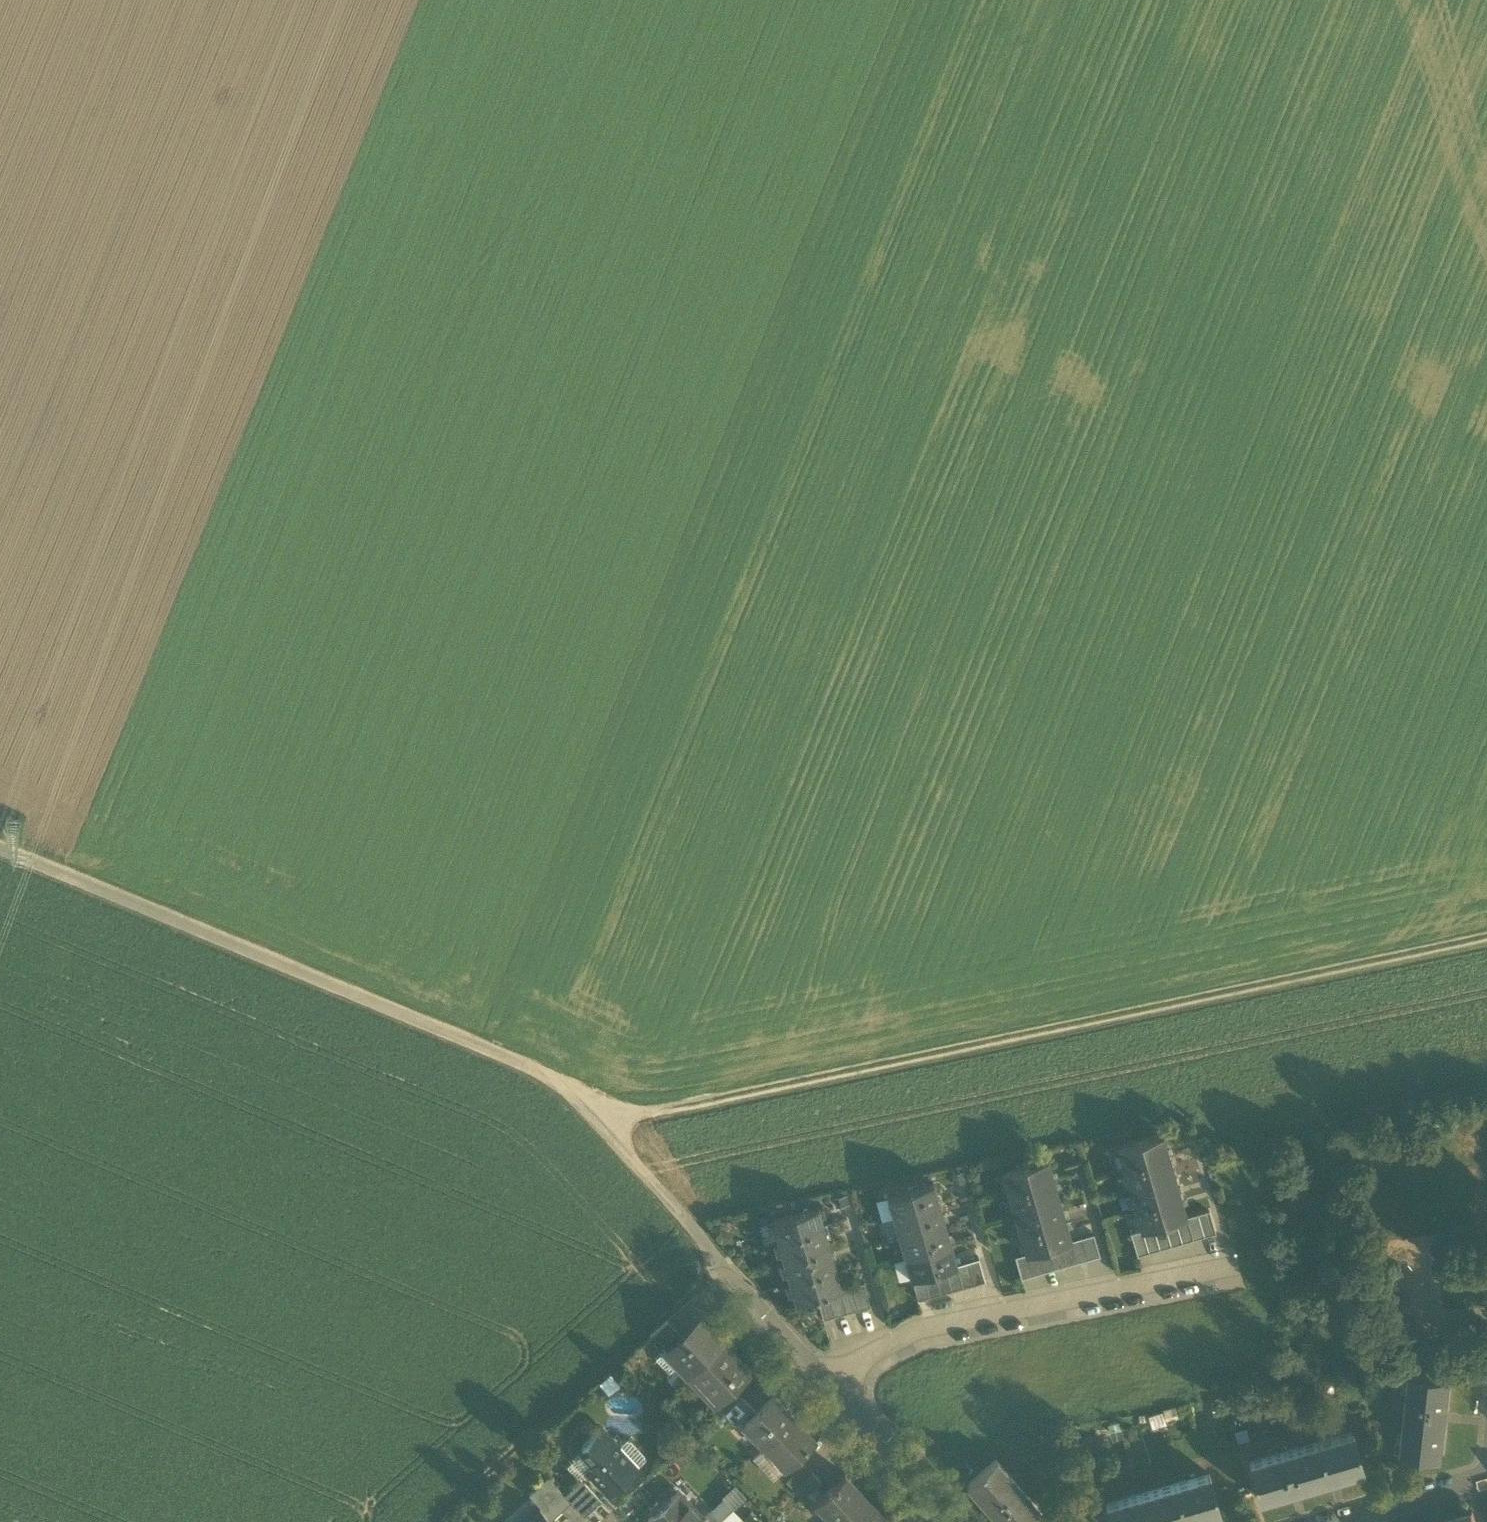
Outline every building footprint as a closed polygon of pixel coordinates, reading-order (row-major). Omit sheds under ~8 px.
[(1117,1146),(1123,1168),(1169,1154),(1163,1133),(1117,1146)] [(1175,1174),(1169,1154),(1123,1168),(1129,1188),(1175,1174)] [(1002,1171),(1008,1192),(1054,1178),(1048,1157),(1002,1171)] [(1181,1195),(1175,1174),(1129,1188),(1135,1208),(1181,1195)] [(1060,1199),(1054,1178),(1008,1192),(1014,1212),(1060,1199)] [(887,1195),(893,1216),(939,1203),(933,1182),(887,1195)] [(1187,1215),(1181,1195),(1135,1208),(1141,1229),(1142,1229),(1153,1225),(1175,1219),(1186,1216),(1187,1215)] [(1066,1219),(1060,1199),(1014,1212),(1019,1232),(1066,1219)] [(893,1216),(899,1236),(945,1223),(939,1203),(893,1216)] [(775,1230),(778,1240),(824,1227),(818,1206),(772,1219),(773,1221),(776,1220),(779,1229),(775,1230)] [(1209,1209),(1197,1212),(1204,1235),(1215,1231),(1209,1209)] [(1187,1215),(1186,1216),(1193,1238),(1204,1235),(1197,1212),(1187,1215)] [(1186,1216),(1175,1219),(1182,1241),(1193,1238),(1186,1216)] [(1072,1239),(1066,1219),(1019,1232),(1025,1253),(1026,1253),(1027,1253),(1038,1250),(1060,1243),(1071,1240),(1072,1240),(1072,1239)] [(1175,1219),(1153,1225),(1159,1248),(1182,1241),(1175,1219)] [(899,1236),(905,1257),(951,1243),(945,1223),(899,1236)] [(1153,1225),(1142,1229),(1148,1251),(1159,1248),(1153,1225)] [(830,1247),(824,1227),(778,1240),(778,1242),(782,1240),(785,1249),(781,1250),(784,1260),(830,1247)] [(1137,1254),(1148,1251),(1142,1229),(1141,1229),(1130,1232),(1137,1254)] [(1093,1233),(1082,1236),(1088,1258),(1100,1255),(1093,1233)] [(1072,1240),(1071,1240),(1077,1262),(1088,1258),(1082,1236),(1072,1239),(1072,1240)] [(1060,1243),(1066,1265),(1077,1262),(1071,1240),(1060,1243)] [(957,1264),(951,1243),(905,1257),(911,1277),(923,1274),(934,1271),(945,1268),(956,1264),(957,1264)] [(1060,1243),(1038,1250),(1044,1271),(1066,1265),(1060,1243)] [(836,1267),(830,1247),(784,1260),(784,1262),(788,1261),(791,1269),(787,1271),(790,1281),(836,1267)] [(1038,1250),(1027,1253),(1033,1274),(1044,1271),(1038,1250)] [(1021,1278),(1033,1274),(1027,1253),(1026,1253),(1025,1253),(1015,1256),(1021,1278)] [(979,1257),(967,1261),(974,1283),(985,1280),(979,1257)] [(957,1264),(956,1264),(963,1287),(974,1283),(967,1261),(957,1264)] [(956,1264),(945,1268),(952,1290),(963,1287),(956,1264)] [(842,1288),(836,1267),(790,1281),(790,1282),(794,1281),(796,1290),(792,1291),(796,1302),(816,1295),(828,1292),(840,1289),(842,1288)] [(945,1268),(934,1271),(940,1293),(952,1290),(945,1268)] [(934,1271),(923,1274),(929,1296),(940,1293),(934,1271)] [(918,1300),(929,1296),(923,1274),(911,1277),(918,1300)] [(864,1282),(851,1285),(858,1308),(870,1305),(864,1282)] [(842,1288),(840,1289),(847,1312),(858,1308),(851,1285),(842,1288)] [(840,1289),(828,1292),(835,1315),(847,1312),(840,1289)] [(823,1319),(835,1315),(828,1292),(816,1295),(823,1319)] [(700,1315),(666,1348),(678,1362),(689,1373),(695,1368),(724,1340),(700,1315)] [(649,1336),(660,1347),(677,1330),(667,1320),(649,1336)] [(751,1369),(724,1340),(695,1368),(721,1396),(722,1397),(733,1386),(751,1369)] [(669,1371),(678,1362),(666,1348),(665,1348),(656,1357),(669,1371)] [(1403,1454),(1439,1458),(1448,1379),(1412,1375),(1403,1454)] [(715,1402),(724,1412),(741,1395),(733,1386),(722,1397),(721,1396),(715,1402)] [(752,1407),(741,1395),(724,1412),(735,1423),(740,1418),(752,1407)] [(744,1422),(765,1444),(794,1417),(774,1395),(756,1411),(744,1422)] [(740,1418),(744,1422),(756,1411),(752,1407),(740,1418)] [(815,1439),(794,1417),(765,1444),(786,1466),(815,1439)] [(589,1470),(610,1492),(637,1467),(602,1429),(582,1448),(596,1463),(589,1470)] [(1247,1463),(1257,1497),(1362,1467),(1352,1432),(1247,1463)] [(1001,1521),(1049,1521),(995,1459),(968,1483),(1001,1521)] [(786,1479),(795,1488),(812,1471),(804,1462),(786,1479)] [(821,1480),(812,1471),(795,1488),(803,1497),(821,1480)] [(815,1501),(835,1521),(864,1494),(845,1473),(815,1501)] [(1109,1521),(1172,1521),(1219,1508),(1209,1474),(1104,1504),(1109,1521)] [(552,1518),(571,1501),(564,1494),(548,1477),(529,1494),(540,1506),(552,1518)] [(580,1478),(564,1494),(571,1501),(584,1516),(601,1500),(580,1478)] [(650,1521),(698,1521),(703,1517),(701,1516),(678,1491),(648,1519),(650,1521)] [(864,1494),(835,1521),(875,1521),(883,1515),(864,1494)] [(537,1509),(549,1521),(552,1518),(540,1506),(537,1509)] [(549,1521),(537,1509),(523,1521),(549,1521)] [(718,1521),(708,1510),(701,1516),(703,1517),(698,1521),(718,1521)] [(1472,1511),(1434,1521),(1476,1521),(1472,1511)]
